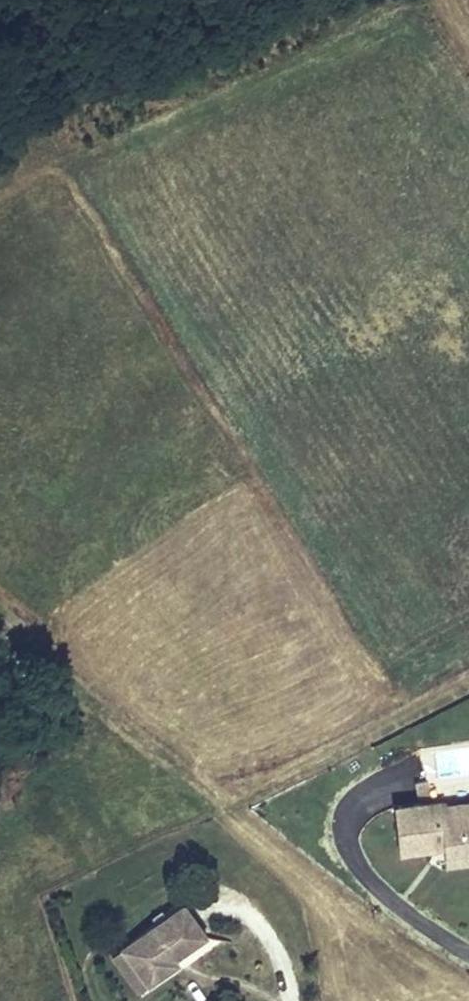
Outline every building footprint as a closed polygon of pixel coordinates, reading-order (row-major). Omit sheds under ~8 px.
[(451,810),(450,806),(406,810),(409,854),(449,851),(449,854),(468,852),(468,809),(451,810)] [(449,854),(451,867),(468,865),(468,852),(449,854)] [(207,937),(183,906),(117,956),(144,991),(181,962),(178,959),(175,955),(180,951),(182,955),(207,937)]
